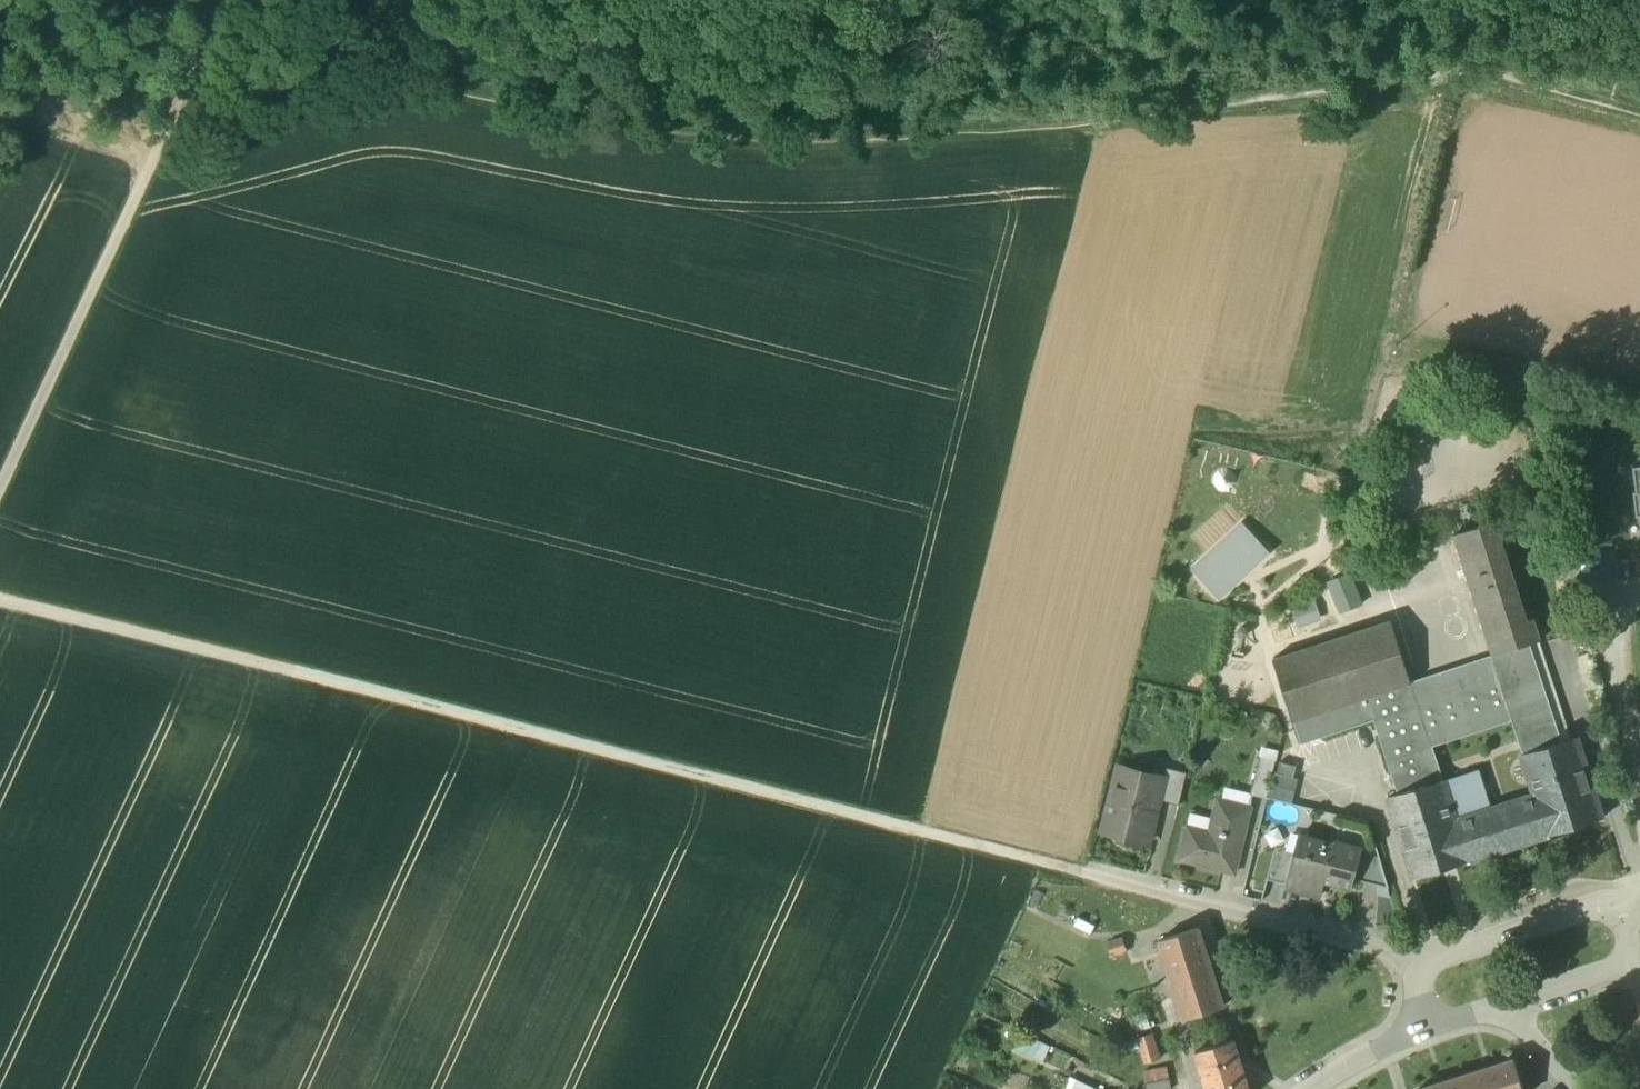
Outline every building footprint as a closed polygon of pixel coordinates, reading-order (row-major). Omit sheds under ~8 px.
[(1226,492),(1232,489),(1236,483),(1235,475),(1230,470),(1223,469),(1216,472),(1213,478),(1213,485),(1218,491),(1226,492)] [(1528,620),(1496,521),(1454,535),(1493,655),(1530,643),(1541,640),(1534,618),(1528,620)] [(1221,598),(1269,554),(1242,525),(1194,569),(1221,598)] [(1363,604),(1353,574),(1332,582),(1343,611),(1363,604)] [(1322,619),(1315,597),(1292,605),(1299,627),(1322,619)] [(1391,620),(1274,659),(1294,721),(1412,683),(1391,620)] [(1443,779),(1432,746),(1512,720),(1523,754),(1562,741),(1530,643),(1493,655),(1412,683),(1294,721),(1301,743),(1374,720),(1398,793),(1443,779)] [(1523,754),(1521,754),(1534,795),(1491,808),(1457,819),(1444,780),(1444,779),(1443,779),(1398,793),(1388,797),(1414,878),(1603,818),(1577,736),(1562,741),(1523,754)] [(1260,757),(1251,795),(1266,798),(1275,761),(1260,757)] [(1296,766),(1280,762),(1277,774),(1293,778),(1296,766)] [(1164,777),(1119,766),(1102,831),(1148,843),(1159,800),(1165,778),(1164,777)] [(1187,773),(1166,767),(1164,777),(1165,778),(1159,800),(1179,805),(1187,773)] [(1479,770),(1444,780),(1457,819),(1491,808),(1479,770)] [(1277,774),(1275,773),(1272,785),(1295,791),(1298,779),(1293,778),(1277,774)] [(1295,791),(1272,785),(1269,797),(1292,803),(1295,791)] [(1251,807),(1218,799),(1210,831),(1188,825),(1185,837),(1179,860),(1235,874),(1251,807)] [(1336,845),(1299,835),(1295,851),(1286,885),(1285,889),(1311,895),(1316,878),(1351,888),(1354,879),(1360,854),(1335,847),(1336,845)] [(1286,885),(1295,851),(1282,847),(1275,851),(1267,880),(1286,885)] [(1380,859),(1360,854),(1354,879),(1388,888),(1389,887),(1380,859)] [(1199,928),(1161,940),(1185,1017),(1224,1005),(1199,928)] [(1123,938),(1108,943),(1112,956),(1127,951),(1123,938)] [(1153,1033),(1138,1038),(1146,1063),(1161,1058),(1153,1033)] [(1196,1051),(1208,1088),(1251,1088),(1235,1039),(1196,1051)] [(1466,1075),(1470,1088),(1524,1088),(1515,1060),(1466,1075)] [(1149,1088),(1160,1088),(1173,1087),(1171,1065),(1146,1068),(1149,1088)] [(1422,1088),(1470,1088),(1466,1075),(1422,1088)]
